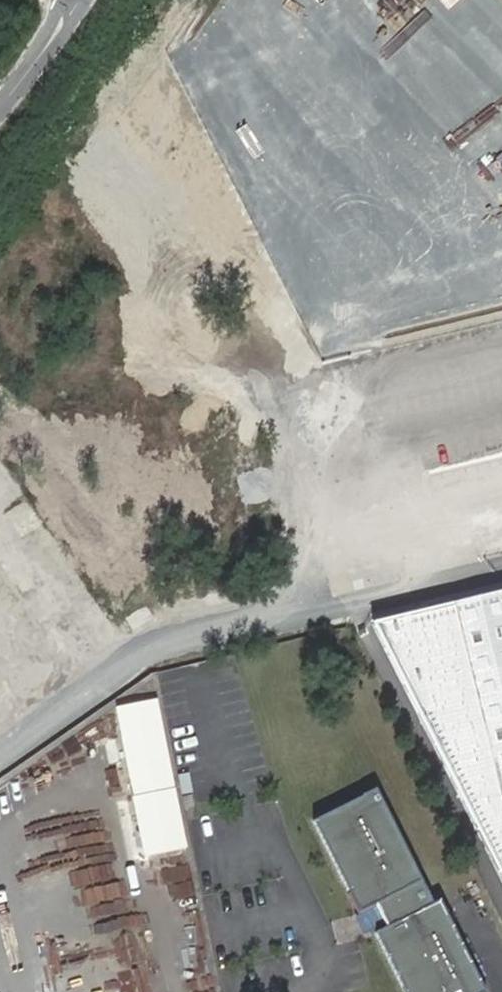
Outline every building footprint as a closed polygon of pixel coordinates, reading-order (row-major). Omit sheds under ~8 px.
[(377,622),(501,876),(501,593),(377,622)] [(441,902),(382,789),(315,822),(361,915),(376,933),(407,991),(491,991),(492,991),(441,902)]
